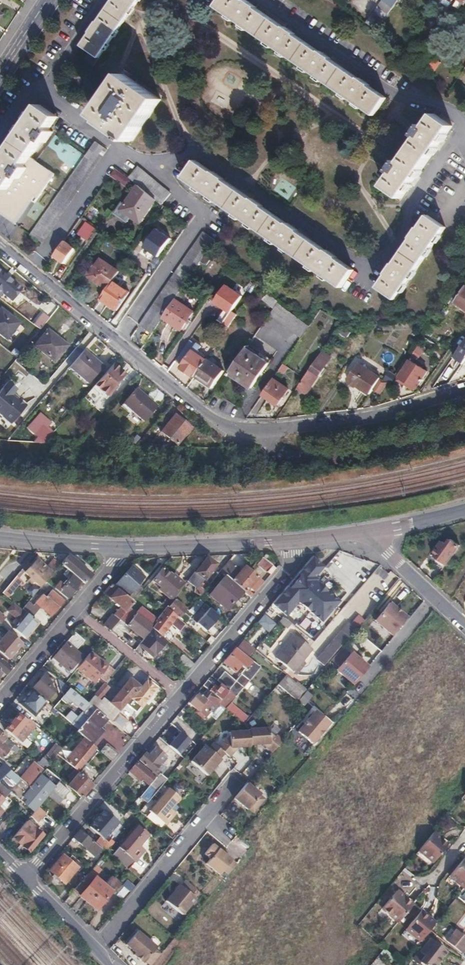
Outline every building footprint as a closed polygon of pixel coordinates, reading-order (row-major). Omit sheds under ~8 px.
[(105,10),(123,22),(124,21),(133,7),(122,0),(119,0),(119,1),(117,0),(112,0),(105,10)] [(244,0),(219,0),(215,6),(243,25),(289,57),(294,60),(324,80),(374,115),(386,98),(369,86),(370,85),(358,77),(358,78),(331,59),(331,58),(320,50),(319,52),(294,35),(294,33),(284,26),(284,27),(256,8),(257,7),(247,0),(245,0),(244,0)] [(366,23),(376,31),(393,5),(397,0),(380,0),(382,1),(366,23)] [(451,5),(434,30),(438,33),(440,29),(441,30),(442,29),(443,29),(457,9),(451,5)] [(123,22),(105,10),(98,21),(96,21),(88,32),(89,33),(81,45),(90,51),(84,60),(93,66),(123,22)] [(434,58),(425,71),(431,76),(440,62),(434,58)] [(96,115),(103,121),(108,124),(106,126),(123,137),(123,138),(129,142),(131,139),(132,140),(141,127),(140,126),(148,114),(150,116),(160,99),(139,85),(123,75),(96,115)] [(31,118),(48,129),(57,117),(39,105),(31,118)] [(384,187),(402,198),(451,126),(435,115),(426,127),(423,125),(416,136),(419,138),(401,163),(398,161),(391,172),(394,174),(384,187)] [(48,129),(31,118),(1,161),(0,161),(0,212),(13,221),(31,193),(37,197),(50,178),(29,164),(33,158),(29,155),(40,139),(44,142),(51,131),(48,129)] [(106,150),(95,141),(85,156),(30,234),(42,242),(72,200),(106,150)] [(195,160),(183,178),(197,189),(223,206),(280,246),(306,263),(341,288),(353,270),(337,258),(338,257),(326,249),(325,250),(298,231),(298,230),(287,222),(286,224),(262,207),(263,206),(252,198),(251,199),(223,180),(224,178),(213,171),(212,172),(195,160)] [(129,177),(131,179),(138,185),(156,199),(161,204),(170,194),(137,167),(129,177)] [(116,169),(111,176),(124,185),(129,178),(116,169)] [(156,199),(138,185),(121,210),(140,222),(156,199)] [(98,195),(88,211),(94,216),(97,211),(102,214),(110,203),(98,195)] [(377,288),(378,288),(395,300),(426,255),(444,227),(435,221),(427,215),(419,228),(417,227),(410,238),(411,239),(394,264),(393,263),(384,275),(386,276),(377,288)] [(86,221),(77,234),(88,242),(97,230),(86,221)] [(140,325),(151,333),(162,317),(174,300),(186,283),(199,262),(211,246),(215,240),(203,232),(153,306),(140,325)] [(64,242),(54,256),(64,263),(75,248),(64,242)] [(213,248),(211,246),(199,262),(206,267),(214,255),(210,252),(213,248)] [(112,281),(118,271),(100,259),(88,277),(106,290),(112,281)] [(1,292),(10,300),(20,289),(0,273),(0,293),(1,292)] [(106,290),(99,300),(116,311),(128,292),(112,281),(106,290)] [(249,297),(255,289),(249,284),(245,290),(248,293),(246,294),(249,297)] [(464,286),(453,302),(464,310),(464,286)] [(267,293),(263,300),(273,308),(278,301),(267,293)] [(174,300),(162,317),(181,330),(192,312),(174,300)] [(310,326),(277,303),(269,314),(280,323),(301,338),(310,326)] [(0,308),(0,335),(6,339),(19,323),(0,308)] [(349,333),(339,325),(332,336),(342,343),(349,333)] [(58,343),(61,340),(47,330),(35,346),(54,361),(64,348),(58,343)] [(418,346),(414,352),(418,355),(422,349),(424,350),(430,341),(424,337),(418,346)] [(67,345),(61,340),(58,343),(64,348),(67,345)] [(179,368),(192,378),(193,377),(205,360),(196,354),(200,347),(196,344),(189,340),(174,363),(180,367),(179,368)] [(453,358),(462,365),(464,361),(464,341),(453,358)] [(246,348),(229,373),(252,388),(268,363),(246,348)] [(83,350),(69,367),(88,383),(102,367),(83,350)] [(322,350),(296,388),(307,394),(333,357),(322,350)] [(205,360),(193,377),(211,389),(223,371),(206,360),(205,360)] [(410,360),(398,378),(415,389),(427,371),(410,360)] [(113,363),(89,392),(99,401),(102,398),(96,393),(99,390),(106,396),(126,373),(113,363)] [(283,364),(278,371),(284,375),(289,367),(283,364)] [(358,364),(347,380),(369,395),(372,391),(373,389),(379,380),(379,379),(380,379),(358,364)] [(415,389),(398,378),(397,380),(414,391),(415,389)] [(272,379),(261,395),(276,405),(287,389),(272,379)] [(387,383),(379,379),(379,380),(373,389),(380,393),(387,383)] [(0,389),(0,415),(10,423),(24,407),(24,406),(23,403),(18,398),(15,399),(10,395),(15,389),(6,381),(0,389)] [(136,388),(122,404),(143,421),(157,406),(136,388)] [(174,414),(160,431),(177,445),(190,428),(174,414)] [(148,446),(156,446),(161,441),(156,437),(148,446)] [(427,551),(424,555),(429,559),(432,555),(439,560),(452,541),(443,534),(439,540),(435,537),(425,550),(427,551)] [(69,556),(62,564),(84,582),(90,575),(69,556)] [(272,565),(263,557),(257,564),(267,572),(272,565)] [(340,601),(316,581),(317,579),(315,577),(319,573),(324,567),(312,557),(311,558),(273,603),(272,604),(286,616),(293,607),(297,603),(297,602),(321,623),(340,601)] [(194,574),(193,573),(187,581),(197,588),(199,584),(200,585),(216,564),(207,558),(194,574)] [(46,581),(59,565),(54,561),(53,562),(51,562),(48,566),(48,568),(47,569),(36,560),(24,574),(40,588),(41,587),(46,581)] [(235,567),(228,561),(220,571),(226,576),(238,587),(247,576),(250,572),(244,567),(241,572),(239,574),(233,569),(235,567)] [(132,567),(114,586),(126,596),(134,603),(142,592),(144,590),(136,584),(141,579),(137,576),(140,573),(132,567)] [(171,576),(162,568),(152,581),(160,588),(158,590),(172,601),(174,598),(185,584),(173,573),(171,576)] [(243,591),(245,593),(249,588),(252,591),(261,581),(250,572),(247,576),(238,587),(243,591)] [(238,587),(226,576),(210,595),(227,609),(243,591),(238,587)] [(20,581),(15,577),(2,593),(7,597),(20,581)] [(55,588),(67,598),(80,583),(72,577),(64,585),(60,582),(55,588)] [(112,614),(102,625),(110,631),(120,620),(130,607),(134,603),(126,596),(114,586),(111,584),(104,593),(121,607),(114,615),(112,614)] [(196,593),(200,597),(205,590),(200,587),(196,593)] [(43,595),(37,602),(40,605),(42,603),(54,613),(65,600),(52,590),(45,597),(43,595)] [(174,598),(172,601),(167,608),(177,617),(178,618),(186,608),(174,598)] [(27,602),(22,609),(32,617),(37,610),(27,602)] [(385,617),(394,607),(389,603),(375,620),(379,624),(385,617)] [(207,633),(220,617),(204,604),(191,619),(207,633)] [(13,607),(11,610),(12,614),(19,620),(12,629),(25,640),(38,625),(30,618),(16,607),(14,607),(13,607)] [(130,607),(120,620),(127,626),(137,613),(130,607)] [(406,617),(394,607),(385,617),(379,624),(392,634),(406,617)] [(152,628),(160,635),(161,636),(171,625),(179,632),(184,626),(176,619),(177,617),(167,608),(166,610),(165,611),(162,614),(161,614),(155,622),(156,623),(153,626),(152,628)] [(137,613),(127,626),(144,639),(152,628),(153,626),(148,621),(151,617),(146,613),(142,617),(137,613)] [(263,614),(256,622),(269,633),(276,625),(263,614)] [(359,628),(364,619),(357,615),(351,623),(359,628)] [(290,625),(282,619),(278,623),(286,629),(290,625)] [(144,639),(140,644),(148,650),(147,652),(153,656),(164,641),(159,636),(160,635),(152,628),(144,639)] [(75,633),(53,659),(69,672),(70,671),(71,672),(81,660),(80,659),(81,657),(75,651),(84,640),(75,633)] [(319,662),(325,667),(331,660),(340,649),(349,639),(342,633),(319,662)] [(275,658),(294,673),(304,661),(313,650),(295,635),(275,658)] [(1,642),(5,647),(1,652),(8,658),(20,644),(13,638),(9,642),(3,637),(0,641),(0,642),(1,642)] [(242,639),(236,647),(237,648),(248,658),(254,650),(242,639)] [(362,640),(359,648),(376,654),(379,647),(362,640)] [(217,680),(221,683),(229,690),(236,696),(249,681),(259,667),(248,658),(237,648),(229,657),(228,657),(224,662),(235,671),(240,666),(244,669),(242,672),(242,673),(236,681),(224,672),(217,680)] [(336,670),(339,673),(340,671),(353,655),(350,653),(348,656),(340,649),(331,660),(339,667),(336,670)] [(102,659),(91,651),(77,668),(95,682),(98,678),(104,683),(105,682),(110,676),(115,669),(109,664),(111,662),(104,657),(102,659)] [(339,673),(353,685),(368,667),(353,655),(340,671),(339,673)] [(3,672),(5,674),(10,668),(0,659),(0,675),(3,672)] [(304,661),(294,673),(296,675),(306,664),(304,661)] [(53,679),(46,674),(33,689),(46,700),(54,691),(48,686),(53,679)] [(88,703),(95,709),(107,719),(111,722),(118,713),(126,704),(130,698),(136,691),(139,687),(130,679),(110,703),(114,706),(113,707),(104,700),(101,702),(99,700),(109,688),(104,683),(88,703)] [(137,692),(136,691),(130,698),(126,704),(137,713),(141,707),(142,708),(157,689),(147,681),(137,692)] [(207,681),(203,685),(207,689),(221,700),(229,690),(221,683),(215,690),(214,688),(215,687),(207,681)] [(289,693),(291,695),(300,685),(298,683),(289,693)] [(291,695),(297,701),(306,690),(300,685),(291,695)] [(83,711),(73,725),(79,730),(95,709),(88,703),(70,689),(64,695),(83,711)] [(221,700),(207,689),(200,696),(198,694),(190,703),(197,710),(205,702),(214,709),(221,700)] [(30,692),(20,704),(33,716),(43,705),(50,711),(53,708),(46,702),(44,703),(30,692)] [(242,724),(248,717),(232,702),(226,708),(242,724)] [(95,709),(79,730),(77,732),(91,743),(101,731),(99,729),(107,719),(95,709)] [(315,711),(298,733),(311,744),(329,723),(315,711)] [(118,713),(111,722),(116,727),(122,731),(129,722),(118,713)] [(17,715),(8,726),(11,729),(23,738),(34,725),(29,721),(27,719),(25,721),(17,715)] [(183,724),(179,729),(182,731),(190,737),(194,732),(183,724)] [(11,729),(8,726),(4,731),(12,738),(13,737),(26,748),(30,743),(23,738),(11,729)] [(268,727),(248,729),(248,731),(249,732),(250,744),(263,743),(267,747),(275,737),(269,732),(268,727)] [(182,731),(169,746),(177,753),(190,737),(182,731)] [(229,738),(225,743),(234,751),(238,747),(250,746),(250,744),(249,732),(248,731),(229,733),(229,738)] [(0,733),(0,758),(2,760),(10,750),(14,745),(0,733)] [(275,737),(267,747),(273,752),(283,740),(276,735),(275,737)] [(68,764),(78,772),(96,750),(87,742),(68,764)] [(218,747),(213,742),(208,748),(218,757),(219,758),(224,752),(223,751),(218,747)] [(223,742),(218,747),(223,751),(224,752),(230,757),(234,751),(225,743),(223,742)] [(101,751),(112,761),(118,754),(107,744),(101,751)] [(66,745),(63,748),(59,753),(64,757),(68,753),(68,754),(72,750),(66,745)] [(149,755),(156,747),(153,745),(147,753),(149,755)] [(208,748),(204,745),(191,761),(205,773),(207,775),(220,759),(219,758),(218,757),(208,748)] [(139,797),(146,804),(167,779),(161,774),(157,770),(160,765),(161,765),(163,763),(167,759),(163,756),(164,754),(156,747),(149,755),(147,753),(140,760),(152,771),(151,772),(157,777),(156,778),(151,783),(150,785),(141,795),(139,797)] [(48,758),(49,758),(53,761),(58,755),(54,752),(48,758)] [(38,764),(45,770),(46,769),(53,761),(49,758),(46,761),(43,758),(38,764)] [(34,761),(19,778),(30,787),(45,770),(38,764),(34,761)] [(156,778),(137,763),(130,772),(141,781),(143,779),(150,785),(151,783),(156,778)] [(167,766),(163,763),(161,765),(160,765),(157,770),(161,774),(165,769),(167,766)] [(8,773),(10,770),(4,764),(0,769),(0,781),(8,773)] [(0,781),(0,796),(4,800),(6,797),(1,793),(5,788),(23,803),(33,812),(38,806),(47,796),(58,782),(60,781),(46,769),(45,770),(30,787),(19,778),(10,770),(8,773),(0,781)] [(68,785),(82,797),(93,784),(79,772),(68,785)] [(47,796),(59,805),(70,792),(58,782),(47,796)] [(261,794),(247,783),(246,785),(235,798),(248,809),(249,808),(254,813),(266,800),(260,795),(261,794)] [(127,794),(136,801),(139,797),(141,795),(133,788),(127,794)] [(169,788),(150,811),(166,824),(175,813),(170,809),(179,797),(169,788)] [(2,811),(1,811),(10,801),(6,797),(4,800),(0,796),(0,814),(2,811)] [(38,806),(33,812),(29,817),(35,822),(38,821),(45,813),(38,806)] [(90,826),(90,827),(97,833),(103,838),(117,822),(104,810),(96,819),(90,826)] [(25,844),(23,846),(29,851),(40,839),(32,833),(34,831),(24,823),(14,835),(25,844)] [(118,847),(110,856),(119,863),(124,868),(128,871),(145,851),(141,846),(150,835),(138,825),(118,847)] [(32,833),(40,839),(41,837),(34,831),(32,833)] [(80,831),(72,840),(75,843),(76,842),(95,858),(102,849),(94,843),(80,831)] [(434,832),(420,850),(434,861),(448,844),(434,832)] [(14,835),(12,837),(23,846),(25,844),(14,835)] [(111,846),(100,836),(94,843),(102,849),(106,852),(107,851),(111,846)] [(219,876),(231,861),(212,845),(204,854),(210,859),(205,864),(219,876)] [(84,865),(72,855),(68,860),(63,855),(50,870),(54,873),(52,874),(60,880),(61,879),(65,882),(76,869),(79,871),(84,865)] [(464,887),(464,858),(450,875),(464,887)] [(91,871),(74,892),(96,910),(117,884),(109,877),(103,884),(95,877),(101,869),(96,865),(91,871)] [(194,889),(184,881),(181,885),(192,895),(196,890),(194,889)] [(181,885),(180,884),(166,900),(182,914),(196,898),(192,895),(181,885)] [(382,908),(399,922),(414,904),(397,890),(382,908)] [(449,910),(456,916),(464,905),(464,904),(458,898),(449,910)] [(407,928),(422,940),(431,930),(436,923),(421,911),(407,928)] [(456,929),(447,941),(462,953),(464,950),(464,951),(464,936),(456,929)] [(155,950),(136,934),(125,947),(134,955),(133,957),(142,964),(144,963),(154,952),(155,950)] [(420,952),(424,956),(420,962),(423,964),(436,964),(446,952),(430,939),(420,952)] [(154,952),(144,963),(146,964),(152,964),(159,956),(154,952)]
